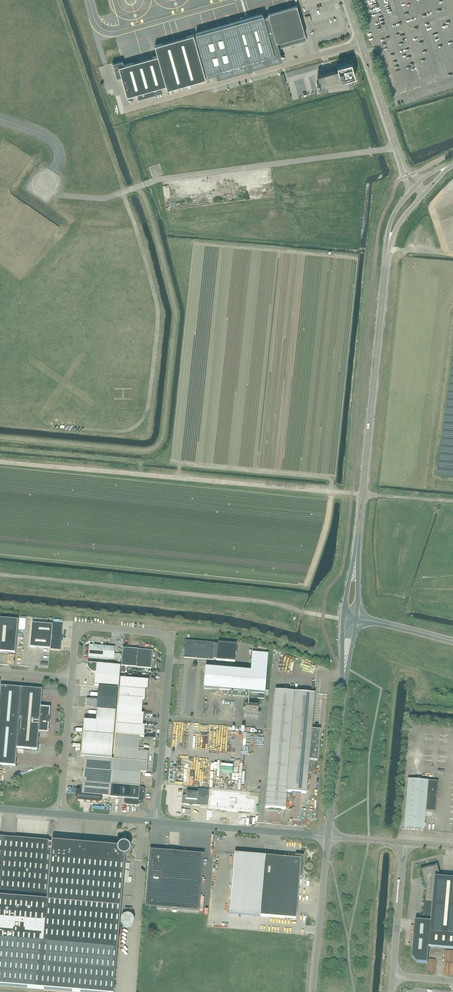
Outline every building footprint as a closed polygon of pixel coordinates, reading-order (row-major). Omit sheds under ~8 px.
[(307,40),(297,6),(296,4),(268,12),(268,14),(276,41),(277,45),(278,48),(291,44),(293,43),(293,44),(307,40)] [(277,45),(276,41),(268,14),(263,15),(263,14),(262,15),(262,14),(197,32),(197,33),(196,33),(208,78),(246,67),(275,59),(272,47),(277,45)] [(206,78),(195,41),(193,35),(155,45),(158,55),(124,65),(123,60),(113,63),(115,73),(120,72),(127,96),(137,93),(138,97),(162,90),(161,86),(166,85),(167,89),(206,78)] [(320,90),(353,86),(353,80),(352,80),(352,79),(352,78),(352,77),(356,76),(351,61),(337,66),(338,69),(331,71),(332,74),(332,76),(319,80),(319,78),(318,78),(319,81),(320,83),(319,83),(316,83),(317,89),(320,88),(320,90)] [(18,621),(0,619),(0,652),(15,654),(18,621)] [(62,638),(63,625),(52,624),(52,625),(32,623),(30,647),(50,649),(50,650),(61,650),(61,643),(61,642),(62,641),(62,638)] [(218,645),(215,645),(215,643),(185,641),(185,648),(184,648),(184,649),(184,650),(185,650),(184,658),(213,660),(216,660),(216,661),(235,662),(236,645),(218,643),(218,645)] [(114,660),(115,647),(90,645),(89,658),(114,660)] [(153,651),(129,649),(123,648),(121,666),(151,669),(153,651)] [(268,654),(263,653),(252,652),(252,661),(251,672),(206,668),(204,689),(229,691),(249,693),(265,694),(267,664),(268,654)] [(120,678),(121,666),(87,664),(88,666),(88,668),(90,670),(91,671),(93,673),(95,673),(94,686),(120,688),(120,678)] [(149,680),(120,678),(120,688),(146,690),(148,690),(149,680)] [(48,723),(49,723),(50,722),(50,721),(50,720),(49,719),(49,718),(50,709),(41,708),(42,690),(22,688),(0,686),(0,691),(0,765),(15,766),(17,748),(37,750),(39,732),(48,733),(48,723)] [(116,712),(118,689),(99,687),(99,688),(99,689),(98,689),(101,689),(101,692),(98,691),(98,692),(98,694),(101,694),(101,696),(98,696),(98,700),(87,699),(86,707),(97,708),(98,708),(97,710),(116,712)] [(146,690),(120,688),(117,712),(142,714),(143,702),(145,702),(146,690)] [(318,761),(319,750),(320,730),(312,729),(315,694),(295,692),(275,691),(267,791),(265,808),(285,810),(287,792),(306,794),(307,791),(308,773),(312,773),(313,761),(318,761)] [(258,718),(259,705),(246,704),(245,717),(258,718)] [(112,759),(116,712),(97,710),(96,722),(84,721),(81,757),(85,757),(113,760),(114,760),(112,759)] [(142,714),(117,712),(116,735),(140,737),(144,737),(145,726),(143,726),(144,714),(142,714)] [(140,737),(116,735),(114,760),(113,760),(147,763),(148,752),(139,752),(140,737)] [(111,785),(113,760),(85,757),(83,782),(111,785)] [(147,773),(147,763),(113,760),(111,785),(119,786),(119,785),(120,785),(140,787),(141,772),(147,773)] [(407,791),(404,829),(424,831),(427,796),(437,797),(437,791),(438,782),(408,779),(407,791)] [(110,797),(111,785),(83,782),(82,790),(78,790),(77,790),(76,790),(76,791),(76,792),(75,797),(76,797),(75,797),(76,798),(76,797),(78,800),(78,801),(79,801),(100,803),(101,803),(101,802),(102,802),(102,801),(102,797),(110,797)] [(119,785),(119,786),(111,785),(110,797),(119,798),(120,785),(119,785)] [(139,793),(140,787),(120,785),(119,798),(124,799),(124,803),(126,805),(138,806),(140,804),(140,803),(141,802),(142,802),(144,800),(145,795),(143,794),(139,793)] [(208,798),(207,809),(254,813),(256,793),(209,790),(208,798)] [(43,943),(52,843),(49,843),(49,841),(0,837),(0,939),(43,943)] [(52,843),(43,943),(0,939),(0,985),(79,991),(114,991),(121,907),(125,855),(126,855),(127,854),(128,854),(129,853),(129,852),(130,851),(130,850),(130,849),(130,848),(130,847),(129,846),(129,845),(128,845),(127,844),(126,844),(125,843),(124,843),(123,843),(122,844),(121,844),(120,845),(119,845),(119,846),(118,847),(52,842),(52,843)] [(202,862),(167,859),(168,854),(151,853),(151,850),(150,850),(145,907),(199,911),(204,854),(203,854),(202,862)] [(264,868),(265,856),(235,854),(230,914),(260,916),(264,868)] [(301,877),(303,856),(295,855),(295,859),(275,857),(274,869),(264,868),(260,916),(260,917),(260,916),(295,919),(296,919),(296,913),(297,913),(298,901),(297,901),(298,890),(299,877),(301,877)] [(441,877),(438,865),(421,870),(425,887),(426,886),(426,901),(424,901),(422,918),(431,920),(431,922),(415,920),(412,956),(417,962),(428,963),(429,947),(452,949),(452,878),(441,877)] [(132,916),(131,915),(130,915),(130,914),(129,914),(128,914),(127,914),(126,914),(125,914),(124,915),(123,916),(122,916),(122,917),(121,918),(121,920),(121,921),(121,922),(121,923),(122,924),(122,925),(123,926),(124,926),(125,927),(126,927),(127,927),(129,927),(130,927),(131,926),(132,926),(132,925),(133,924),(134,923),(134,922),(134,921),(134,920),(134,918),(133,917),(132,916)]
